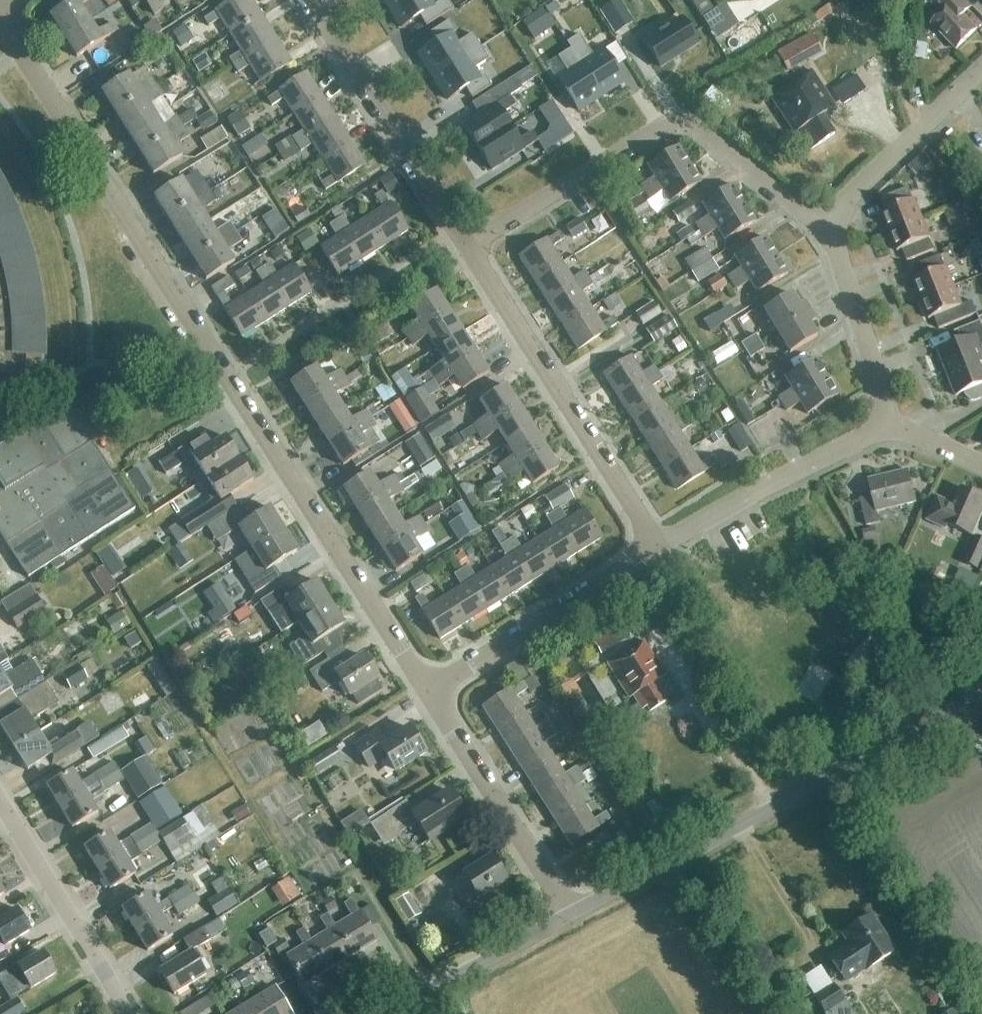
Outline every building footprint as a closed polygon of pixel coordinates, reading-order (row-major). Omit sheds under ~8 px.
[(90,19),(82,6),(91,0),(74,0),(50,15),(59,28),(53,32),(58,39),(90,19)] [(155,14),(162,9),(157,0),(147,0),(155,14)] [(262,15),(253,0),(233,0),(204,18),(210,26),(221,18),(231,34),(262,15)] [(387,4),(401,27),(420,16),(426,26),(453,9),(448,0),(442,0),(433,6),(430,0),(394,0),(387,4)] [(599,10),(615,33),(631,23),(617,0),(614,0),(599,10)] [(976,30),(959,12),(967,3),(964,0),(936,0),(934,2),(944,12),(931,24),(956,49),(976,30)] [(554,1),(544,8),(549,15),(559,8),(554,1)] [(541,8),(522,21),(534,38),(553,25),(541,8)] [(262,15),(231,34),(241,50),(230,57),(235,65),(277,38),(262,15)] [(159,17),(122,39),(129,51),(166,28),(159,17)] [(90,19),(58,39),(63,47),(68,44),(76,56),(103,39),(102,39),(118,29),(113,21),(98,31),(90,19)] [(681,19),(644,43),(660,68),(698,44),(681,19)] [(437,42),(418,54),(433,77),(481,47),(472,34),(457,43),(452,34),(457,31),(450,20),(430,32),(437,42)] [(579,35),(566,43),(570,49),(601,96),(624,82),(603,49),(593,56),(579,35)] [(277,38),(235,65),(239,72),(250,65),(260,81),(292,61),(277,38)] [(824,62),(813,44),(786,62),(797,79),(824,62)] [(145,69),(166,56),(159,45),(138,58),(145,69)] [(481,47),(433,77),(448,100),(466,88),(472,98),(491,86),(484,75),(479,78),(474,69),(489,60),(481,47)] [(567,72),(557,79),(578,111),(601,96),(570,49),(558,57),(567,72)] [(822,116),(835,108),(811,71),(771,98),(795,134),(800,131),(812,149),(834,135),(822,116)] [(295,114),(323,96),(308,72),(269,97),(273,105),(285,98),(295,114)] [(102,92),(115,113),(158,86),(152,76),(138,85),(131,74),(102,92)] [(168,80),(158,86),(164,96),(173,90),(168,80)] [(220,82),(208,90),(215,101),(227,93),(220,82)] [(158,86),(115,113),(127,134),(157,115),(149,104),(164,96),(158,86)] [(711,86),(703,95),(720,111),(728,101),(711,86)] [(323,96),(295,114),(305,130),(293,137),(297,144),(337,118),(323,96)] [(515,105),(510,96),(463,126),(478,148),(510,127),(503,116),(504,113),(515,105)] [(238,110),(225,118),(242,144),(259,132),(254,125),(249,128),(238,110)] [(127,134),(140,154),(184,126),(177,116),(164,125),(157,115),(127,134)] [(337,118),(297,144),(301,151),(314,143),(324,159),(352,141),(337,118)] [(184,126),(140,154),(153,175),(183,156),(176,145),(190,136),(184,126)] [(510,127),(478,148),(492,170),(538,141),(532,132),(521,139),(517,138),(510,127)] [(293,137),(276,148),(280,155),(288,150),(297,144),(293,137)] [(251,140),(241,147),(248,157),(258,151),(251,140)] [(352,141),(324,159),(334,176),(323,183),(327,189),(366,165),(352,141)] [(297,144),(288,150),(292,156),(301,151),(297,144)] [(645,192),(689,165),(678,146),(647,165),(655,176),(641,185),(645,192)] [(924,153),(917,159),(925,168),(932,162),(924,153)] [(689,165),(645,192),(649,199),(663,190),(670,202),(701,183),(689,165)] [(232,191),(252,184),(249,173),(229,180),(232,191)] [(388,194),(399,188),(390,174),(380,180),(388,194)] [(637,196),(626,178),(613,186),(625,204),(637,196)] [(167,218),(211,191),(205,181),(189,191),(182,179),(154,197),(167,218)] [(22,383),(25,358),(42,358),(42,347),(42,335),(41,324),(40,312),(39,301),(37,290),(35,278),(33,267),(30,256),(26,245),(23,234),(19,223),(15,213),(10,202),(5,192),(0,182),(0,380),(22,383)] [(700,230),(744,203),(733,185),(702,203),(709,215),(696,223),(700,230)] [(881,212),(889,232),(922,218),(914,199),(913,199),(908,187),(881,198),(886,210),(881,212)] [(273,208),(260,188),(250,194),(263,214),(273,208)] [(211,191),(167,218),(180,239),(209,220),(202,210),(217,200),(211,191)] [(367,218),(384,246),(408,231),(383,191),(376,196),(383,208),(367,218)] [(689,202),(672,212),(678,223),(695,212),(689,202)] [(744,203),(700,230),(704,237),(718,229),(725,240),(755,222),(744,203)] [(351,228),(343,216),(337,220),(362,260),(384,246),(367,218),(351,228)] [(580,218),(565,227),(573,239),(587,230),(580,218)] [(930,238),(922,218),(889,232),(897,251),(902,249),(907,261),(934,250),(929,238),(930,238)] [(180,239),(193,259),(236,232),(229,223),(216,231),(209,220),(180,239)] [(338,275),(362,260),(337,220),(330,225),(337,237),(321,247),(338,275)] [(689,226),(677,234),(681,240),(693,233),(689,226)] [(236,232),(193,259),(206,280),(235,262),(228,251),(242,242),(236,232)] [(520,257),(535,281),(563,263),(553,248),(565,240),(560,233),(548,241),(547,240),(520,257)] [(732,283),(776,256),(765,237),(734,256),(741,267),(728,276),(732,283)] [(705,248),(685,260),(691,271),(712,258),(705,248)] [(913,280),(921,300),(954,286),(946,266),(945,267),(940,255),(913,266),(918,278),(913,280)] [(776,256),(732,283),(736,289),(750,281),(757,293),(787,274),(776,256)] [(679,257),(672,262),(681,278),(688,273),(679,257)] [(712,259),(692,272),(698,282),(719,269),(712,259)] [(262,268),(288,308),(311,293),(293,265),(277,275),(269,263),(262,268)] [(563,263),(535,281),(550,304),(589,278),(584,271),(573,278),(563,263)] [(266,322),(288,308),(262,268),(256,272),(264,283),(247,294),(266,322)] [(720,275),(707,283),(714,293),(726,285),(720,275)] [(662,276),(655,281),(661,290),(668,285),(662,276)] [(243,337),(266,322),(247,294),(232,304),(225,292),(235,286),(229,277),(211,289),(243,337)] [(550,304),(564,326),(592,308),(583,293),(594,286),(589,278),(550,304)] [(962,305),(954,286),(921,300),(929,319),(934,317),(939,329),(977,313),(972,301),(962,305)] [(409,338),(450,312),(437,292),(411,308),(419,321),(404,331),(409,338)] [(777,331),(810,311),(804,302),(799,306),(791,293),(764,310),(777,331)] [(614,295),(603,302),(610,312),(620,305),(614,295)] [(725,321),(746,309),(739,298),(719,311),(725,321)] [(643,328),(663,315),(655,302),(634,315),(643,328)] [(592,308),(564,326),(580,350),(607,333),(606,332),(618,324),(613,318),(603,324),(592,308)] [(810,311),(777,331),(790,353),(817,336),(810,324),(816,320),(810,311)] [(450,312),(409,338),(414,346),(428,337),(436,349),(463,332),(450,312)] [(669,315),(646,330),(654,343),(678,327),(669,315)] [(365,333),(373,345),(392,333),(385,321),(365,333)] [(946,373),(981,359),(981,349),(980,344),(981,344),(981,324),(981,321),(957,330),(962,341),(938,351),(946,373)] [(463,332),(436,349),(444,361),(429,370),(434,378),(475,352),(463,332)] [(760,341),(756,334),(741,343),(746,350),(760,341)] [(680,337),(672,342),(678,352),(686,347),(680,337)] [(746,350),(750,358),(765,349),(760,341),(746,350)] [(475,352),(434,378),(439,386),(454,377),(462,390),(488,373),(475,352)] [(619,399),(659,374),(654,367),(643,374),(633,357),(604,375),(619,399)] [(783,404),(827,377),(816,358),(785,377),(792,389),(778,397),(783,404)] [(946,373),(955,396),(965,392),(966,395),(969,398),(972,400),(975,400),(981,398),(981,359),(946,373)] [(291,384),(304,404),(346,378),(340,370),(326,379),(318,367),(291,384)] [(358,370),(346,378),(351,386),(364,378),(358,370)] [(619,399),(634,422),(662,404),(652,388),(663,381),(659,374),(619,399)] [(827,377),(783,404),(787,411),(800,402),(807,414),(838,395),(827,377)] [(304,404),(316,425),(344,407),(336,395),(351,386),(346,378),(304,404)] [(753,403),(774,390),(767,378),(746,390),(753,403)] [(477,433),(519,407),(506,386),(480,402),(488,415),(472,425),(477,433)] [(438,413),(422,387),(405,399),(421,424),(426,420),(438,413)] [(400,400),(389,407),(396,418),(407,411),(400,400)] [(748,425),(761,416),(752,402),(739,410),(748,425)] [(8,544),(29,578),(51,564),(56,570),(66,564),(61,557),(136,509),(93,442),(68,403),(0,448),(0,532),(8,544)] [(662,404),(634,422),(648,445),(688,419),(684,412),(672,419),(662,404)] [(352,420),(344,407),(316,425),(329,445),(371,418),(367,411),(352,420)] [(484,442),(483,439),(498,430),(507,443),(532,427),(519,407),(477,433),(467,439),(473,449),(484,442)] [(727,407),(720,412),(727,423),(734,418),(727,407)] [(770,413),(750,425),(761,442),(781,430),(770,413)] [(447,414),(424,429),(433,443),(456,428),(447,414)] [(377,427),(371,418),(329,445),(342,465),(370,448),(362,436),(377,427)] [(648,445),(663,468),(692,450),(681,433),(693,426),(688,419),(648,445)] [(741,453),(753,445),(737,420),(725,428),(741,453)] [(532,427),(507,443),(514,454),(497,465),(503,474),(545,448),(532,427)] [(192,475),(198,485),(206,480),(239,459),(226,437),(214,445),(206,432),(185,445),(200,470),(192,475)] [(420,435),(406,443),(420,466),(434,457),(420,435)] [(545,448),(503,474),(508,481),(525,471),(533,484),(558,469),(545,448)] [(178,449),(159,461),(167,474),(186,462),(178,449)] [(692,450),(663,468),(678,491),(706,473),(705,472),(717,464),(713,458),(702,466),(692,450)] [(253,481),(239,459),(206,480),(218,499),(182,521),(191,535),(236,508),(229,497),(253,481)] [(343,488),(356,508),(398,482),(393,475),(379,484),(370,470),(343,488)] [(877,511),(916,502),(908,470),(869,480),(873,495),(860,498),(866,526),(880,522),(877,511)] [(403,491),(398,482),(356,508),(369,529),(396,512),(388,500),(403,491)] [(565,484),(545,497),(554,511),(574,498),(565,484)] [(981,513),(981,497),(961,487),(953,504),(937,497),(927,520),(946,528),(947,525),(972,535),(981,513)] [(252,550),(283,530),(270,508),(246,522),(237,509),(208,527),(217,541),(238,528),(252,550)] [(552,513),(577,554),(601,539),(583,510),(567,520),(559,508),(552,513)] [(404,525),(396,512),(369,529),(382,549),(423,523),(418,516),(404,525)] [(554,568),(577,554),(552,513),(545,517),(553,529),(536,540),(554,568)] [(182,521),(169,529),(178,544),(191,535),(182,521)] [(423,523),(382,549),(395,570),(421,553),(413,541),(428,531),(423,523)] [(866,545),(878,542),(875,528),(863,531),(866,545)] [(283,530),(252,550),(259,562),(247,570),(253,579),(248,582),(256,593),(281,578),(274,566),(297,552),(283,530)] [(981,559),(981,539),(976,536),(964,563),(978,569),(981,559)] [(554,568),(536,540),(522,549),(514,537),(506,542),(531,582),(554,568)] [(508,597),(531,582),(506,542),(500,546),(507,558),(490,568),(508,597)] [(193,562),(180,544),(168,552),(181,570),(193,562)] [(110,545),(98,553),(104,560),(115,552),(110,545)] [(485,611),(508,597),(490,568),(475,577),(468,565),(459,570),(485,611)] [(462,625),(485,611),(459,570),(454,573),(461,585),(444,596),(462,625)] [(428,572),(410,583),(411,584),(408,586),(412,593),(415,592),(416,593),(434,581),(428,572)] [(286,602),(299,623),(331,604),(317,582),(293,597),(286,586),(261,602),(268,613),(286,602)] [(236,610),(218,583),(203,593),(214,609),(207,614),(214,624),(236,610)] [(119,592),(109,598),(117,610),(126,604),(119,592)] [(438,640),(462,625),(444,596),(429,605),(422,594),(415,598),(422,610),(420,611),(438,640)] [(19,628),(46,611),(37,596),(9,614),(19,628)] [(299,623),(307,636),(290,647),(302,667),(327,651),(320,640),(344,625),(331,604),(299,623)] [(244,609),(223,622),(230,632),(250,619),(244,609)] [(120,612),(106,621),(114,635),(129,626),(120,612)] [(621,621),(592,640),(601,655),(631,636),(621,621)] [(135,633),(125,639),(131,648),(141,642),(135,633)] [(655,683),(666,676),(645,642),(609,665),(630,698),(634,696),(639,703),(644,700),(650,711),(666,701),(655,683)] [(6,660),(9,659),(0,645),(0,665),(6,660)] [(337,673),(329,661),(311,673),(323,692),(341,681),(350,697),(353,695),(358,703),(381,689),(375,680),(379,678),(364,655),(337,673)] [(92,698),(105,693),(101,683),(115,677),(106,658),(93,663),(101,681),(88,687),(92,698)] [(833,696),(847,671),(826,659),(812,684),(833,696)] [(12,689),(18,699),(46,681),(33,660),(14,672),(6,660),(0,665),(0,697),(12,689)] [(88,679),(80,665),(63,676),(72,689),(88,679)] [(169,680),(159,686),(166,697),(176,691),(169,680)] [(39,731),(31,719),(36,716),(37,718),(60,704),(46,681),(18,699),(24,709),(0,724),(0,726),(13,747),(39,731)] [(482,707),(497,730),(526,712),(517,698),(527,691),(523,684),(511,691),(510,689),(482,707)] [(526,712),(497,730),(512,753),(551,728),(547,722),(536,729),(526,712)] [(128,737),(122,727),(87,749),(93,759),(128,737)] [(161,745),(174,741),(170,728),(157,733),(161,745)] [(396,772),(426,753),(410,728),(381,746),(374,734),(357,745),(370,766),(386,756),(396,772)] [(512,753),(526,776),(554,758),(545,743),(556,736),(551,728),(512,753)] [(76,731),(49,747),(39,731),(13,747),(28,771),(53,755),(56,760),(84,743),(76,731)] [(319,774),(343,759),(334,746),(310,761),(319,774)] [(145,756),(120,772),(125,778),(138,799),(162,784),(145,756)] [(554,758),(526,776),(541,799),(581,774),(577,768),(565,775),(554,758)] [(59,808),(119,770),(114,761),(92,775),(93,775),(79,784),(71,772),(46,788),(59,808)] [(119,770),(59,808),(72,829),(97,813),(90,802),(102,795),(103,792),(125,778),(120,772),(119,770)] [(541,799),(555,822),(583,804),(574,789),(586,782),(581,774),(541,799)] [(157,832),(181,817),(164,789),(140,804),(151,823),(157,832)] [(398,835),(399,832),(400,834),(417,823),(429,841),(466,818),(450,791),(413,813),(406,801),(387,812),(388,814),(372,825),(384,844),(398,835)] [(583,804),(555,822),(570,845),(598,828),(598,826),(609,819),(605,814),(594,821),(583,804)] [(204,805),(182,818),(196,840),(206,833),(217,826),(204,805)] [(350,816),(341,822),(349,836),(359,830),(350,816)] [(171,855),(196,840),(182,818),(181,817),(157,832),(162,841),(171,855)] [(130,836),(116,845),(109,833),(84,849),(97,869),(157,832),(151,823),(129,836),(130,836)] [(157,832),(97,869),(109,890),(134,874),(128,864),(141,855),(141,854),(162,841),(157,832)] [(453,895),(453,894),(468,884),(478,900),(507,882),(491,857),(467,872),(461,862),(441,875),(439,873),(425,881),(440,903),(453,895)] [(210,863),(191,875),(200,890),(220,878),(221,877),(212,862),(210,863)] [(167,898),(154,906),(147,894),(122,909),(134,930),(194,893),(189,884),(167,898)] [(194,893),(134,930),(147,950),(172,935),(165,923),(177,915),(178,916),(200,902),(194,893)] [(418,917),(405,897),(396,902),(409,923),(418,917)] [(335,926),(353,956),(378,941),(360,912),(359,912),(351,899),(344,904),(352,916),(336,926),(335,926)] [(0,938),(6,946),(31,931),(16,908),(0,918),(0,938)] [(329,970),(353,956),(335,926),(336,926),(328,914),(320,919),(328,931),(312,941),(311,941),(329,970)] [(869,970),(897,951),(874,915),(845,933),(852,945),(832,958),(847,981),(868,968),(869,970)] [(195,949),(211,940),(204,928),(184,941),(191,952),(160,971),(174,995),(206,976),(198,962),(202,960),(195,949)] [(311,941),(312,941),(305,929),(296,934),(304,947),(287,957),(305,985),(329,970),(311,941)] [(277,942),(269,930),(260,936),(267,948),(277,942)] [(283,940),(273,946),(278,954),(288,948),(283,940)] [(31,989),(57,974),(43,951),(4,975),(12,989),(26,980),(31,989)] [(236,978),(229,982),(235,991),(242,987),(236,978)] [(835,985),(818,996),(829,1013),(854,1013),(835,985)] [(259,1013),(292,1013),(275,987),(251,1002),(259,1013)] [(211,994),(196,1003),(202,1013),(217,1004),(211,994)] [(25,1012),(16,998),(0,1008),(0,1013),(22,1013),(25,1012)] [(251,1002),(233,1013),(259,1013),(251,1002)]
